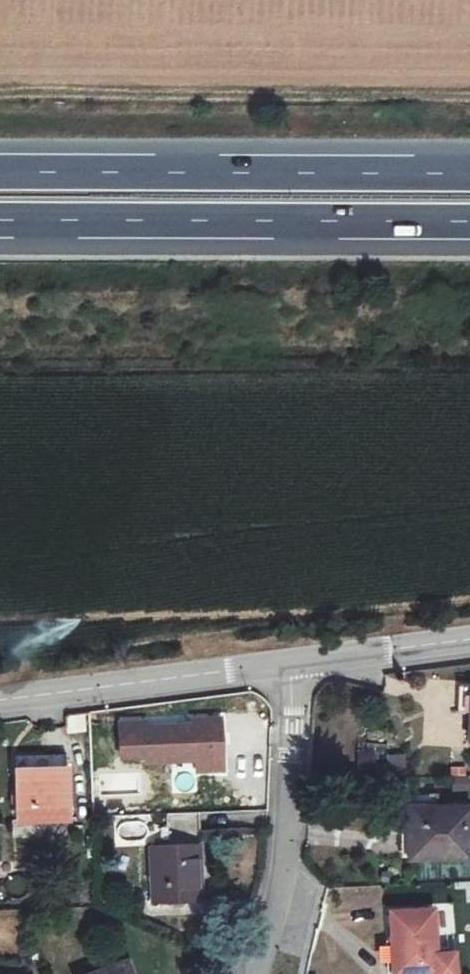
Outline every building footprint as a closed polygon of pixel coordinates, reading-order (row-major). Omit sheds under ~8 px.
[(468,771),(469,771),(469,714),(457,714),(456,743),(469,744),(468,771)] [(128,752),(103,754),(106,789),(130,786),(130,793),(180,789),(181,799),(207,797),(202,741),(177,743),(177,753),(129,757),(128,752)] [(58,852),(59,789),(9,789),(10,851),(58,852)] [(461,880),(462,829),(403,830),(403,881),(461,880)] [(192,936),(193,832),(159,833),(160,877),(143,878),(143,937),(192,936)] [(429,932),(387,932),(389,973),(432,973),(429,932)]
